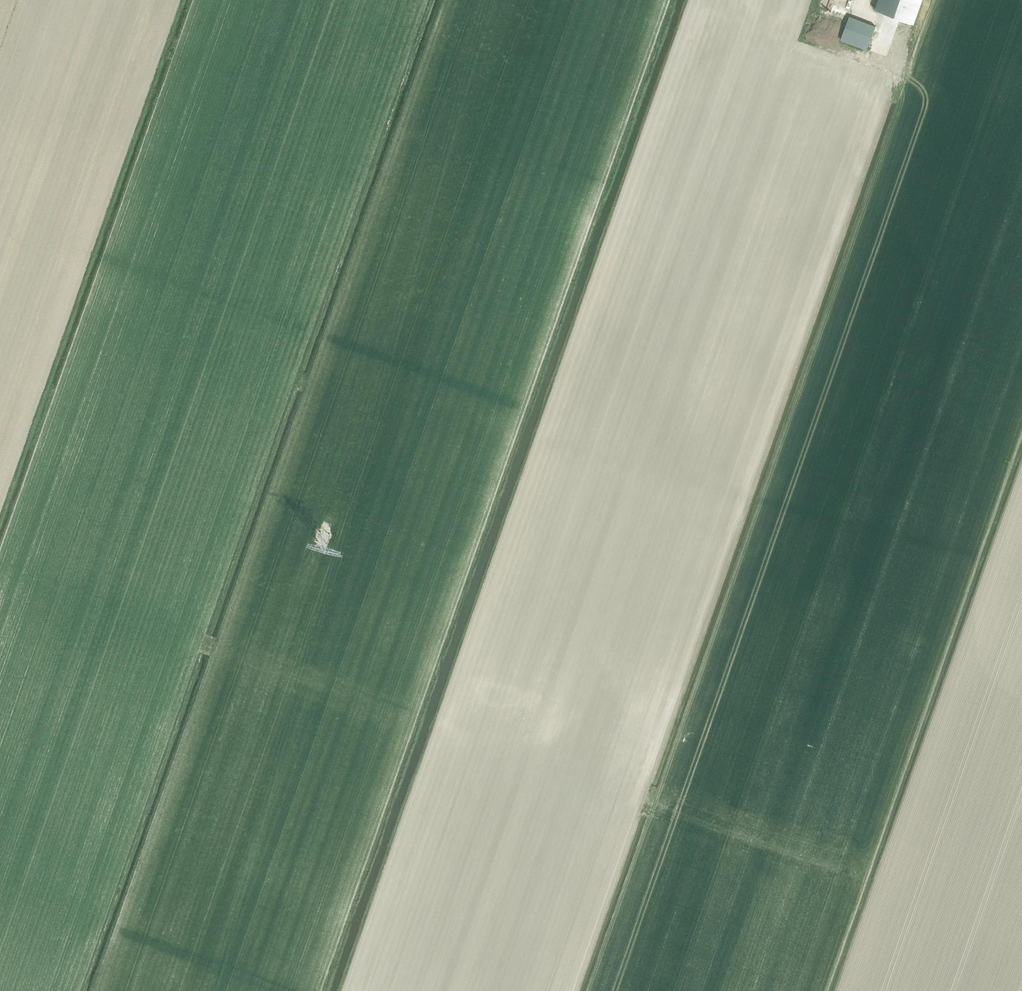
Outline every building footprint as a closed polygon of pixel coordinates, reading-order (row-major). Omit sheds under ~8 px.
[(915,23),(923,0),(879,0),(876,10),(915,23)] [(841,39),(868,49),(876,26),(850,17),(841,39)]
